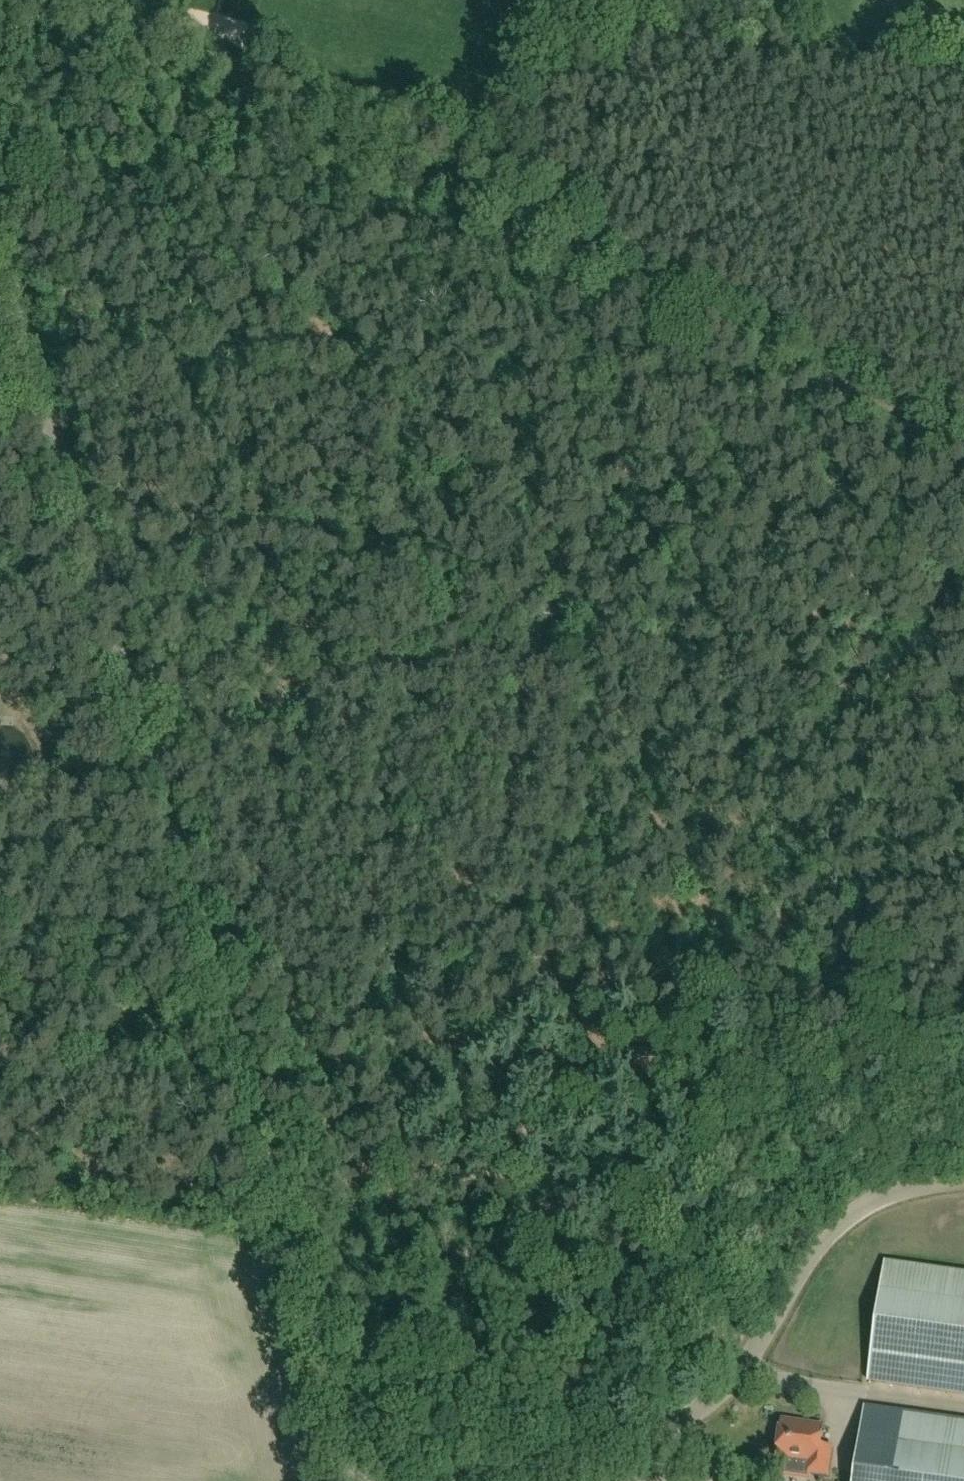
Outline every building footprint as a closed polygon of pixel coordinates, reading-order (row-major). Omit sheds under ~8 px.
[(885,1262),(868,1381),(963,1395),(963,1273),(885,1262)] [(865,1408),(854,1480),(963,1480),(963,1421),(865,1408)] [(808,1427),(782,1424),(778,1458),(810,1462),(808,1472),(829,1474),(832,1447),(822,1445),(824,1425),(809,1423),(808,1427)]
